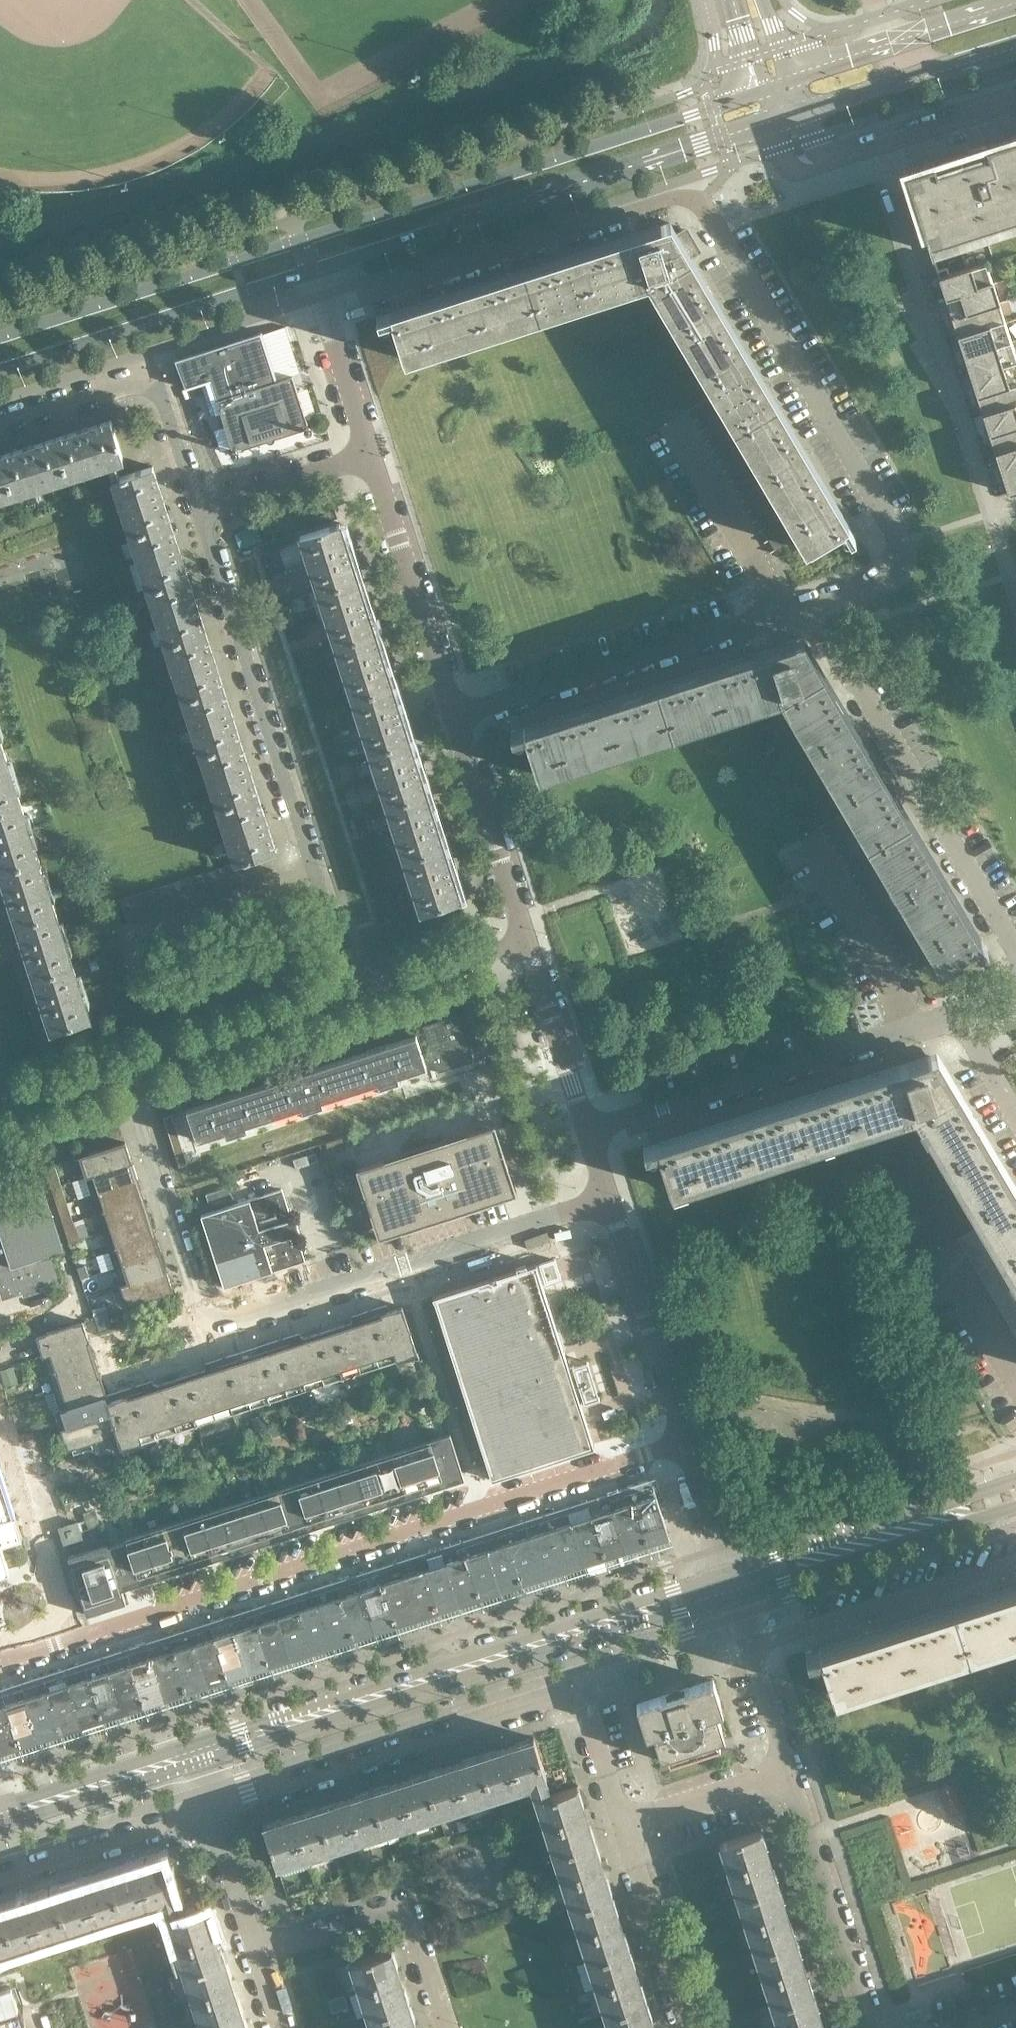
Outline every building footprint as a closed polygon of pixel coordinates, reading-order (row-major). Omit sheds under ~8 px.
[(903,172),(936,275),(926,278),(925,279),(925,280),(995,497),(995,498),(996,498),(997,498),(1015,492),(1015,133),(904,170),(903,170),(903,171),(903,172)] [(855,535),(690,257),(669,222),(376,316),(378,322),(383,320),(383,321),(391,318),(404,359),(647,282),(713,394),(720,404),(726,414),(732,424),(733,427),(738,435),(744,445),(750,455),(755,465),(761,475),(767,485),(773,495),(779,506),(785,516),(791,526),(797,536),(805,549),(842,527),(846,535),(846,534),(849,539),(855,535)] [(307,422),(297,389),(292,374),(277,379),(262,331),(201,351),(231,447),(236,445),(237,449),(267,440),(269,441),(270,441),(271,441),(272,441),(273,440),(274,439),(274,438),(275,438),(275,437),(304,427),(303,424),(307,422)] [(300,389),(310,416),(318,413),(309,386),(300,389)] [(697,418),(720,404),(713,394),(691,407),(697,418)] [(703,428),(726,414),(720,404),(697,418),(703,428)] [(709,438),(732,424),(726,414),(703,428),(709,438)] [(124,459),(111,419),(55,437),(68,477),(108,464),(115,462),(124,459)] [(738,435),(733,427),(732,424),(709,438),(715,448),(738,435)] [(721,458),(744,445),(738,435),(715,448),(721,458)] [(68,477),(55,437),(0,454),(13,495),(68,477)] [(727,468),(750,455),(744,445),(721,458),(727,468)] [(0,454),(0,499),(13,495),(0,454)] [(733,478),(755,465),(750,455),(727,468),(733,478)] [(120,476),(115,462),(108,464),(112,478),(120,476)] [(152,465),(120,476),(112,478),(130,534),(170,521),(152,465)] [(739,488),(761,475),(755,465),(733,478),(739,488)] [(745,499),(767,485),(761,475),(739,488),(745,499)] [(751,509),(773,495),(767,485),(745,499),(751,509)] [(757,519),(779,506),(773,495),(751,509),(757,519)] [(763,529),(785,516),(779,506),(757,519),(763,529)] [(769,539),(791,526),(785,516),(763,529),(769,539)] [(188,575),(170,521),(130,534),(147,588),(188,575)] [(356,577),(339,522),(300,535),(317,589),(356,577)] [(775,549),(797,536),(791,526),(769,539),(775,549)] [(205,630),(188,575),(147,588),(165,643),(205,630)] [(373,630),(356,577),(317,589),(334,643),(373,630)] [(223,685),(205,630),(165,643),(182,698),(223,685)] [(390,684),(373,630),(334,643),(351,696),(390,684)] [(988,950),(803,637),(509,731),(511,737),(516,736),(525,733),(538,774),(780,697),(847,809),(853,819),(859,829),(865,840),(871,850),(877,860),(883,870),(889,880),(895,890),(901,900),(907,911),(913,921),(919,931),(925,941),(931,951),(938,964),(975,942),(979,950),(980,949),(982,954),(988,950)] [(871,659),(863,645),(846,655),(854,669),(871,659)] [(707,655),(668,667),(671,676),(710,664),(707,655)] [(408,737),(390,684),(351,696),(369,750),(408,737)] [(240,739),(223,685),(182,698),(200,752),(240,739)] [(425,791),(408,737),(369,750),(386,803),(425,791)] [(258,793),(240,739),(200,752),(217,806),(258,793)] [(12,776),(4,749),(0,750),(0,809),(21,802),(12,776)] [(442,844),(425,791),(386,803),(403,857),(442,844)] [(275,849),(258,793),(217,806),(235,862),(246,858),(257,855),(275,849)] [(29,829),(21,802),(0,809),(0,868),(38,856),(29,829)] [(830,833),(853,819),(847,809),(824,823),(830,833)] [(836,843),(859,829),(853,819),(830,833),(836,843)] [(842,853),(865,840),(859,829),(836,843),(842,853)] [(848,863),(871,850),(865,840),(842,853),(848,863)] [(460,899),(442,844),(403,857),(421,911),(460,899)] [(854,873),(877,860),(871,850),(848,863),(854,873)] [(265,879),(257,855),(246,858),(254,883),(265,879)] [(47,883),(38,856),(0,868),(0,871),(16,922),(55,910),(47,883)] [(254,883),(246,858),(235,862),(234,862),(242,886),(254,883)] [(860,883),(883,870),(877,860),(854,873),(860,883)] [(242,886),(234,862),(223,866),(231,890),(242,886)] [(231,890),(223,866),(211,869),(219,894),(231,890)] [(219,894),(211,869),(200,873),(208,898),(219,894)] [(866,893),(889,880),(883,870),(860,883),(866,893)] [(872,904),(895,890),(889,880),(866,893),(872,904)] [(878,914),(901,900),(895,890),(872,904),(878,914)] [(884,924),(907,911),(901,900),(878,914),(884,924)] [(73,963),(64,936),(55,910),(16,922),(34,976),(73,963)] [(890,934),(913,921),(907,911),(884,924),(890,934)] [(896,944),(919,931),(913,921),(890,934),(896,944)] [(902,954),(925,941),(919,931),(896,944),(902,954)] [(908,964),(931,951),(925,941),(902,954),(908,964)] [(90,1017),(81,990),(73,963),(34,976),(51,1030),(90,1017)] [(484,1058),(485,1057),(470,1010),(422,1025),(423,1026),(438,1072),(484,1057),(484,1058)] [(321,1100),(376,1082),(377,1086),(398,1080),(397,1075),(425,1066),(415,1034),(186,1108),(196,1140),(224,1131),(226,1135),(246,1129),(245,1124),(300,1106),(301,1111),(322,1104),(321,1100)] [(936,1052),(643,1146),(644,1152),(649,1151),(658,1149),(671,1189),(914,1112),(980,1224),(986,1234),(992,1244),(998,1255),(1004,1265),(1010,1275),(1015,1285),(1015,1188),(936,1052)] [(480,1127),(474,1130),(467,1132),(448,1138),(448,1137),(402,1152),(403,1152),(384,1158),(377,1161),(358,1167),(357,1167),(365,1193),(371,1211),(379,1236),(380,1236),(399,1230),(406,1227),(425,1222),(471,1207),(470,1207),(484,1202),(489,1201),(496,1198),(515,1192),(516,1192),(508,1166),(502,1148),(494,1123),(493,1123),(480,1127)] [(131,1161),(125,1141),(79,1156),(85,1176),(131,1161)] [(137,1179),(131,1161),(85,1176),(91,1194),(137,1179)] [(58,1175),(54,1164),(45,1167),(48,1178),(58,1175)] [(54,1227),(35,1169),(37,1168),(36,1167),(0,1178),(0,1295),(1,1299),(61,1280),(52,1253),(63,1250),(62,1248),(61,1248),(54,1227)] [(61,1183),(58,1175),(48,1178),(51,1187),(61,1183)] [(657,1229),(678,1222),(662,1177),(641,1185),(657,1229)] [(143,1197),(137,1179),(91,1194),(97,1212),(143,1197)] [(64,1193),(61,1183),(51,1187),(54,1196),(64,1193)] [(210,1208),(236,1200),(231,1184),(205,1192),(210,1208)] [(304,1260),(296,1234),(299,1232),(294,1217),(291,1218),(282,1189),(201,1215),(224,1285),(304,1260)] [(67,1202),(64,1193),(54,1196),(57,1205),(67,1202)] [(149,1216),(143,1197),(97,1212),(103,1230),(149,1216)] [(70,1211),(67,1202),(57,1205),(60,1214),(70,1211)] [(73,1220),(70,1211),(60,1214),(63,1224),(73,1220)] [(155,1234),(149,1216),(103,1230),(109,1249),(155,1234)] [(75,1229),(73,1220),(63,1224),(66,1232),(75,1229)] [(964,1248),(986,1234),(980,1224),(958,1238),(964,1248)] [(78,1239),(75,1229),(66,1232),(69,1242),(78,1239)] [(161,1252),(155,1234),(109,1249),(115,1267),(161,1252)] [(970,1258),(992,1244),(986,1234),(964,1248),(970,1258)] [(976,1268),(998,1255),(992,1244),(970,1258),(976,1268)] [(166,1270),(161,1252),(115,1267),(121,1285),(166,1270)] [(982,1278),(1004,1265),(998,1255),(976,1268),(982,1278)] [(599,1397),(587,1361),(568,1367),(541,1283),(560,1277),(555,1259),(539,1264),(537,1265),(536,1263),(432,1296),(491,1479),(594,1446),(593,1443),(592,1443),(580,1404),(599,1397)] [(987,1288),(1010,1275),(1004,1265),(982,1278),(987,1288)] [(173,1290),(166,1270),(121,1285),(127,1305),(173,1290)] [(1015,1285),(1010,1275),(987,1288),(994,1298),(1015,1285)] [(1015,1299),(1015,1285),(994,1298),(999,1308),(1015,1299)] [(1015,1312),(1015,1299),(999,1308),(1005,1319),(1015,1312)] [(418,1356),(402,1306),(401,1305),(388,1310),(386,1304),(361,1312),(363,1318),(327,1330),(342,1375),(403,1355),(404,1360),(418,1356)] [(1015,1326),(1015,1312),(1005,1319),(1011,1329),(1015,1326)] [(88,1339),(82,1320),(36,1335),(42,1353),(88,1339)] [(342,1375),(327,1330),(292,1341),(290,1335),(252,1347),(269,1399),(342,1375)] [(94,1357),(88,1339),(42,1353),(48,1372),(94,1357)] [(269,1399),(252,1347),(215,1359),(217,1366),(181,1377),(195,1422),(269,1399)] [(100,1375),(94,1357),(48,1372),(54,1390),(100,1375)] [(106,1394),(100,1375),(54,1390),(60,1408),(106,1394)] [(195,1422),(181,1377),(145,1389),(143,1382),(118,1390),(120,1396),(108,1400),(118,1432),(116,1433),(123,1451),(143,1445),(141,1440),(195,1422)] [(118,1432),(108,1400),(106,1394),(60,1408),(55,1410),(67,1448),(72,1447),(74,1452),(92,1446),(90,1441),(116,1433),(118,1432)] [(464,1425),(455,1427),(463,1468),(472,1466),(464,1425)] [(137,1577),(410,1489),(462,1472),(450,1433),(124,1538),(125,1541),(108,1546),(107,1543),(68,1556),(86,1614),(126,1601),(119,1582),(137,1577)] [(669,1535),(656,1497),(650,1478),(629,1485),(647,1543),(667,1536),(669,1535)] [(647,1543),(629,1485),(587,1499),(605,1556),(647,1543)] [(605,1556),(587,1499),(566,1506),(584,1563),(605,1556)] [(584,1563),(566,1506),(503,1526),(521,1583),(584,1563)] [(14,1567),(8,1546),(1,1543),(22,1536),(15,1513),(0,1518),(0,1572),(14,1567)] [(82,1537),(77,1520),(60,1526),(65,1542),(82,1537)] [(521,1583),(503,1526),(482,1533),(500,1590),(521,1583)] [(500,1590),(482,1533),(461,1539),(480,1597),(500,1590)] [(480,1597),(461,1539),(439,1546),(443,1558),(424,1564),(420,1552),(377,1566),(395,1624),(432,1612),(432,1611),(438,1609),(438,1610),(480,1597)] [(395,1624),(377,1566),(356,1573),(374,1631),(395,1624)] [(374,1631),(356,1573),(335,1580),(353,1637),(374,1631)] [(353,1637),(335,1580),(293,1593),(312,1651),(353,1637)] [(819,1651),(833,1694),(1015,1636),(1015,1588),(819,1651)] [(312,1651),(293,1593),(272,1600),(291,1657),(312,1651)] [(291,1657),(272,1600),(251,1607),(270,1664),(291,1657)] [(270,1664),(251,1607),(230,1613),(249,1671),(270,1664)] [(249,1671),(230,1613),(209,1620),(212,1632),(193,1638),(190,1626),(168,1633),(186,1691),(227,1678),(227,1677),(235,1675),(249,1671)] [(186,1691),(168,1633),(147,1640),(165,1698),(186,1691)] [(165,1698),(147,1640),(126,1647),(144,1704),(165,1698)] [(144,1704),(126,1647),(84,1660),(102,1718),(144,1704)] [(102,1718),(84,1660),(63,1667),(81,1725),(102,1718)] [(81,1725),(63,1667),(42,1674),(61,1731),(81,1725)] [(61,1731),(42,1674),(21,1681),(40,1738),(61,1731)] [(724,1737),(716,1712),(723,1709),(713,1679),(680,1689),(679,1688),(677,1688),(676,1688),(675,1688),(673,1688),(672,1688),(670,1690),(669,1691),(669,1692),(668,1693),(636,1703),(646,1734),(652,1732),(660,1757),(667,1755),(669,1762),(720,1746),(718,1739),(724,1737)] [(40,1738),(21,1681),(0,1687),(19,1745),(40,1738)] [(0,1687),(0,1751),(19,1745),(0,1687)] [(547,1778),(534,1738),(480,1756),(492,1795),(534,1782),(545,1778),(547,1778)] [(492,1795),(480,1756),(426,1773),(438,1813),(492,1795)] [(438,1813),(426,1773),(372,1790),(385,1830),(438,1813)] [(550,1794),(545,1778),(534,1782),(539,1797),(550,1794)] [(592,1840),(585,1817),(575,1786),(550,1794),(539,1797),(535,1798),(553,1853),(592,1840)] [(385,1830),(372,1790),(319,1807),(331,1847),(385,1830)] [(331,1847),(319,1807),(264,1825),(277,1865),(331,1847)] [(776,1884),(769,1861),(759,1830),(719,1842),(736,1896),(776,1884)] [(610,1894),(602,1870),(592,1840),(553,1853),(570,1906),(610,1894)] [(177,1897),(164,1857),(110,1874),(123,1914),(164,1901),(176,1897),(177,1897)] [(123,1914),(110,1874),(56,1892),(69,1931),(123,1914)] [(793,1938),(786,1915),(776,1884),(736,1896),(754,1950),(793,1938)] [(69,1931),(56,1892),(2,1909),(15,1949),(69,1931)] [(627,1947),(620,1925),(610,1894),(570,1906),(587,1959),(627,1947)] [(181,1912),(176,1897),(164,1901),(169,1915),(166,1916),(166,1917),(181,1912)] [(223,1958),(216,1936),(205,1904),(181,1912),(166,1917),(183,1971),(223,1958)] [(2,1909),(0,1910),(0,1953),(15,1949),(2,1909)] [(811,1991),(803,1969),(793,1938),(754,1950),(771,2004),(811,1991)] [(644,2001),(637,1979),(627,1947),(587,1959),(604,2013),(644,2001)] [(407,2003),(400,1980),(389,1948),(350,1961),(367,2015),(407,2003)] [(240,2012),(233,1989),(223,1958),(183,1971),(201,2025),(240,2012)] [(821,2023),(811,1991),(771,2004),(779,2027),(822,2027),(821,2023)] [(644,2001),(604,2013),(609,2027),(653,2027),(644,2001)] [(407,2003),(367,2015),(371,2027),(415,2027),(407,2003)] [(240,2012),(201,2025),(202,2027),(245,2027),(240,2012)]
